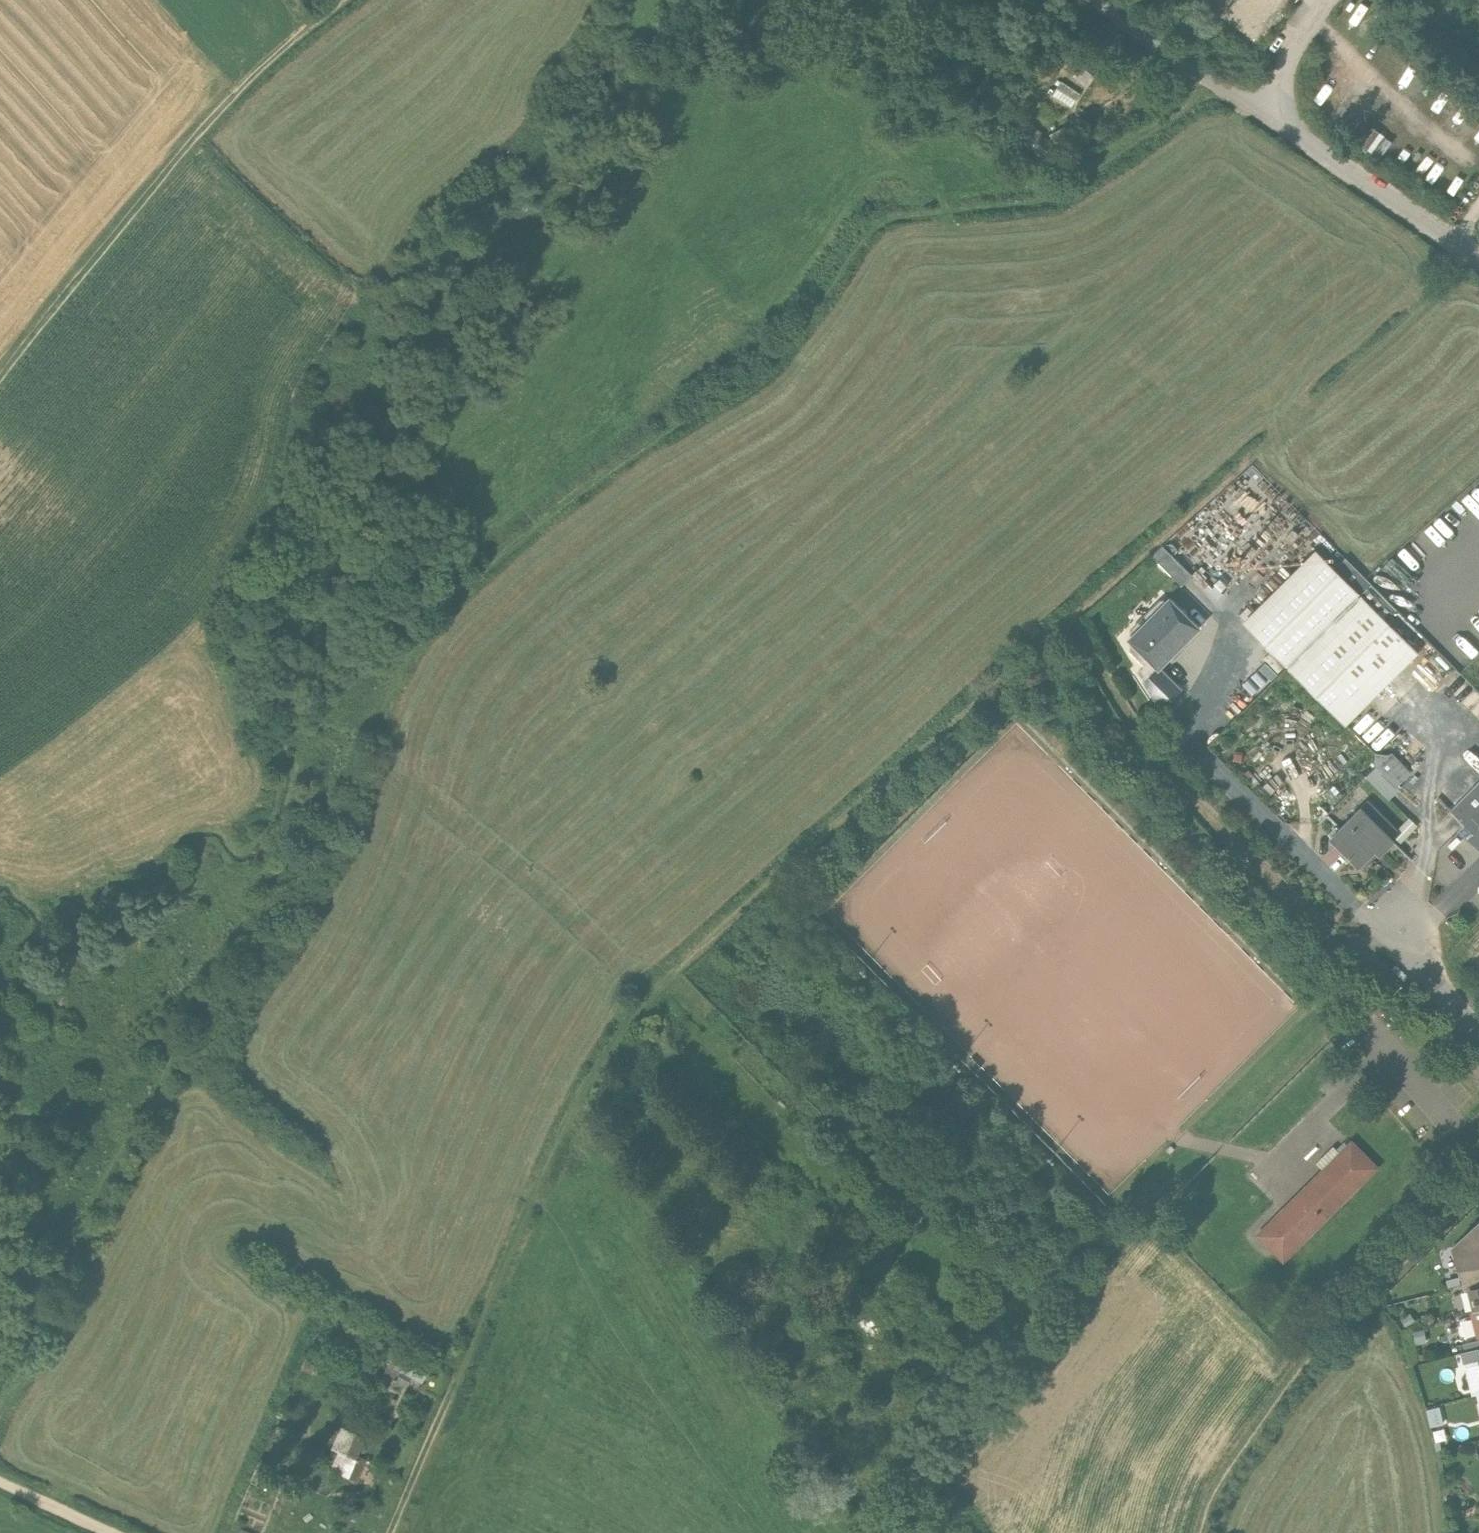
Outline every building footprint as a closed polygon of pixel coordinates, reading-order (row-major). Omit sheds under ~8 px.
[(1058,81),(1053,95),(1074,102),(1078,88),(1058,81)] [(1192,577),(1163,546),(1153,556),(1182,586),(1192,577)] [(1418,653),(1385,621),(1396,610),(1345,559),(1335,569),(1316,551),(1244,622),(1346,724),(1418,653)] [(1170,599),(1129,639),(1132,643),(1130,645),(1130,652),(1138,659),(1144,659),(1144,666),(1138,673),(1144,683),(1160,668),(1199,628),(1170,599)] [(1180,689),(1160,668),(1144,683),(1160,708),(1180,689)] [(1387,756),(1376,755),(1376,768),(1367,777),(1389,799),(1399,789),(1395,785),(1405,775),(1387,756)] [(1450,812),(1472,835),(1468,839),(1478,851),(1478,783),(1450,812)] [(1397,831),(1368,801),(1331,837),(1360,867),(1377,851),(1381,855),(1394,842),(1389,838),(1392,835),(1397,831)] [(1409,818),(1397,831),(1392,835),(1401,843),(1418,827),(1409,818)] [(1374,1168),(1351,1146),(1260,1236),(1283,1259),(1374,1168)] [(1453,1247),(1458,1266),(1458,1267),(1478,1262),(1478,1220),(1453,1247)] [(1458,1267),(1458,1266),(1457,1266),(1460,1279),(1461,1279),(1463,1285),(1464,1291),(1471,1289),(1478,1286),(1478,1262),(1458,1267)] [(1461,1279),(1460,1279),(1447,1282),(1449,1289),(1463,1285),(1461,1279)] [(1471,1289),(1471,1290),(1475,1289),(1478,1303),(1478,1286),(1471,1289)] [(1409,1314),(1400,1320),(1406,1329),(1415,1322),(1409,1314)] [(1423,1332),(1413,1334),(1415,1345),(1425,1344),(1423,1332)] [(1478,1348),(1459,1353),(1471,1396),(1478,1394),(1478,1350),(1478,1348)] [(384,1377),(415,1388),(420,1373),(390,1362),(384,1377)] [(1440,1408),(1427,1411),(1431,1429),(1445,1426),(1440,1408)] [(337,1451),(330,1469),(350,1477),(366,1436),(340,1426),(331,1448),(337,1451)]
